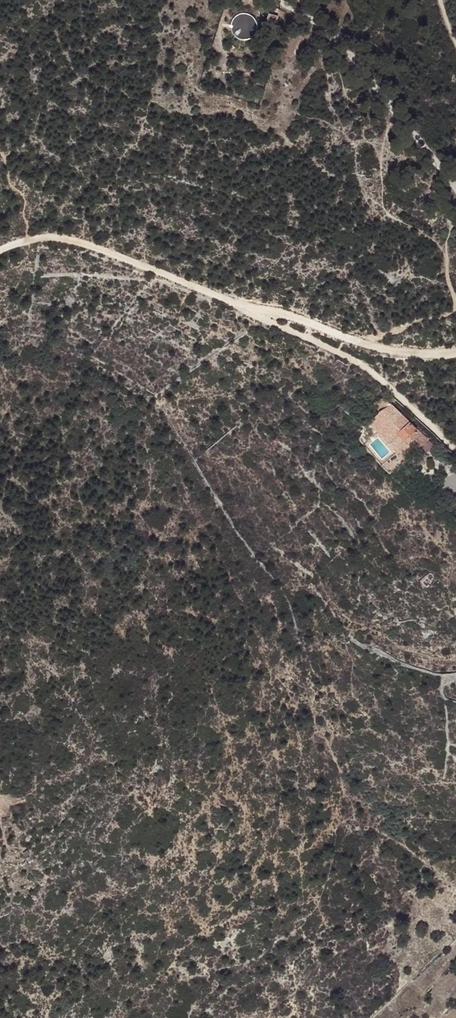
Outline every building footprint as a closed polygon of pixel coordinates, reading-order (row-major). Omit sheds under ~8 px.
[(235,38),(237,40),(239,42),(241,43),(244,43),(246,43),(249,43),(251,42),(253,40),(255,39),(257,36),(258,34),(258,32),(258,29),(258,27),(257,24),(256,22),(254,20),(252,19),(250,18),(248,17),(245,17),(243,17),(240,18),(238,19),(236,20),(234,22),(233,24),(232,27),(232,29),(232,32),(232,34),(234,36),(235,38)] [(388,405),(379,413),(391,427),(399,418),(388,405)] [(386,440),(393,432),(391,427),(379,413),(368,423),(386,440)] [(391,427),(393,432),(398,438),(408,429),(399,418),(391,427)]
